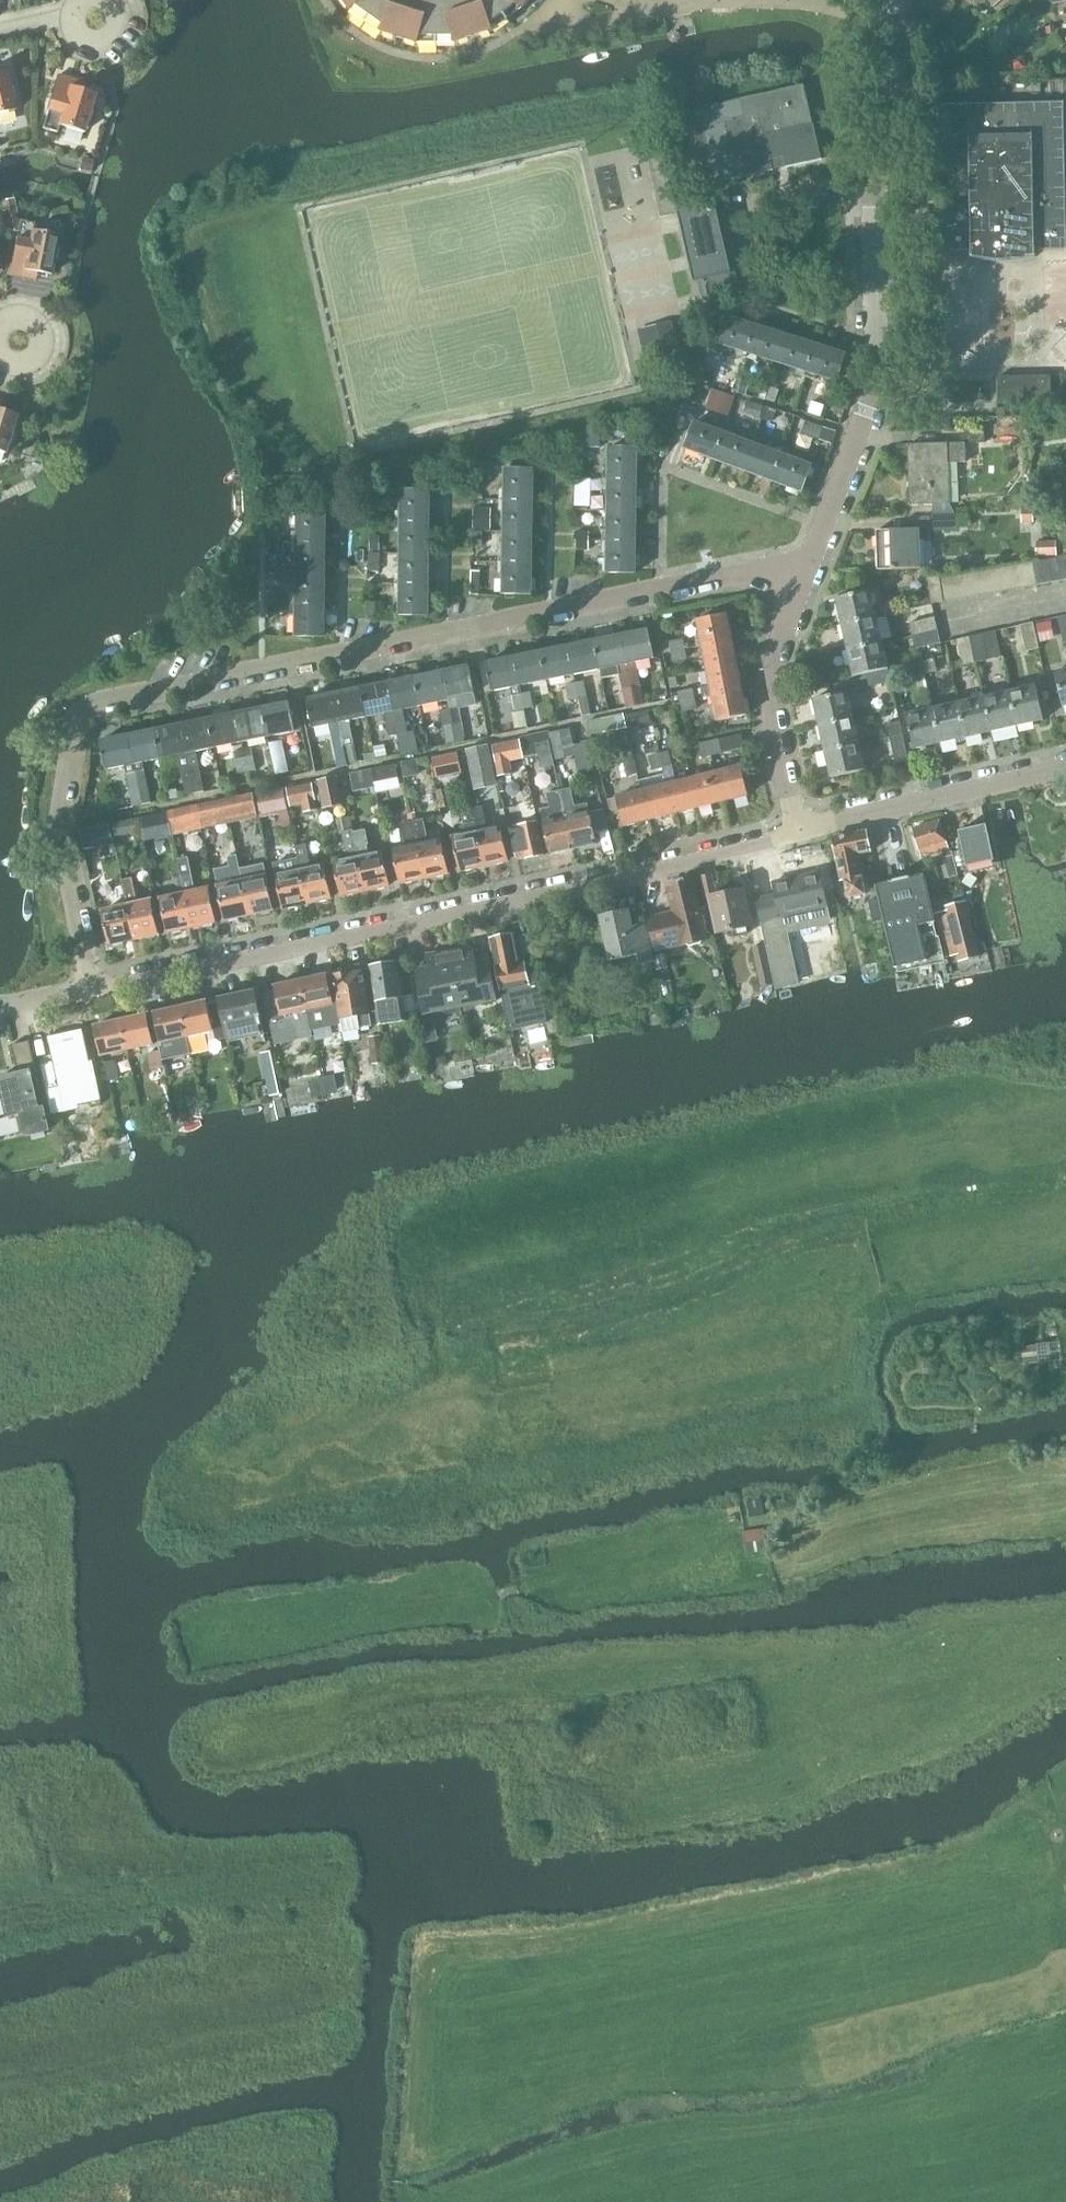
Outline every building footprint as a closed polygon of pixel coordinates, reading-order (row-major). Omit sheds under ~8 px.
[(366,22),(381,0),(343,0),(351,10),(352,10),(352,9),(356,6),(370,15),(365,21),(366,22)] [(403,39),(413,0),(381,0),(366,22),(371,16),(384,26),(382,31),(381,32),(403,39)] [(403,39),(419,44),(419,42),(420,37),(436,37),(437,44),(437,0),(413,0),(403,39)] [(437,44),(438,44),(438,37),(454,37),(456,42),(455,42),(456,43),(474,37),(462,0),(437,0),(437,44)] [(474,37),(493,31),(493,30),(492,30),(490,25),(504,15),(508,21),(508,20),(493,0),(462,0),(474,37)] [(508,20),(509,20),(505,14),(518,4),(522,8),(523,9),(529,0),(493,0),(508,20)] [(15,110),(12,99),(16,98),(13,86),(10,87),(6,71),(0,72),(0,113),(15,110)] [(75,81),(75,80),(58,75),(42,128),(56,132),(59,125),(83,132),(87,121),(90,122),(94,110),(90,109),(95,94),(70,87),(73,80),(75,81)] [(1040,91),(1040,83),(1032,83),(1032,91),(1040,91)] [(704,127),(716,182),(739,177),(731,144),(749,139),(750,143),(813,128),(804,85),(740,99),(744,118),(704,127)] [(935,146),(937,250),(971,249),(972,257),(986,260),(997,260),(1009,260),(1025,258),(1035,256),(1035,248),(1065,247),(1063,99),(934,102),(935,146)] [(9,275),(27,278),(27,277),(24,277),(25,270),(51,275),(54,259),(57,259),(59,247),(56,247),(58,235),(33,231),(35,223),(20,220),(9,275)] [(707,277),(710,292),(739,286),(724,221),(686,229),(691,255),(696,254),(699,267),(694,268),(697,280),(707,277)] [(733,353),(746,358),(756,325),(726,316),(718,343),(734,349),(733,353)] [(676,349),(670,323),(644,330),(650,355),(676,349)] [(765,359),(777,363),(786,335),(756,325),(746,358),(758,361),(757,366),(763,368),(765,359)] [(792,372),(806,377),(816,344),(786,335),(777,363),(794,368),(792,372)] [(816,344),(806,377),(818,381),(820,376),(837,381),(846,354),(816,344)] [(713,384),(718,367),(698,361),(693,378),(713,384)] [(1051,402),(1051,375),(998,376),(998,403),(1051,402)] [(767,394),(765,401),(775,404),(780,390),(771,387),(768,395),(767,394)] [(719,410),(728,413),(734,395),(725,392),(719,410)] [(805,409),(822,414),(826,403),(808,398),(805,409)] [(743,414),(761,419),(765,407),(747,401),(743,414)] [(765,407),(761,419),(760,423),(769,426),(774,410),(765,407)] [(13,424),(16,415),(0,410),(0,452),(4,453),(6,448),(19,452),(26,428),(13,424)] [(684,448),(714,459),(725,428),(713,423),(711,428),(695,421),(684,448)] [(835,430),(806,422),(802,436),(830,444),(835,430)] [(714,459),(743,470),(753,443),(737,437),(738,433),(725,428),(714,459)] [(908,444),(910,505),(949,503),(948,462),(965,462),(965,443),(983,442),(983,431),(960,431),(960,443),(947,443),(908,444)] [(579,438),(579,447),(600,447),(600,437),(579,438)] [(743,470),(773,481),(784,450),(766,443),(764,448),(753,443),(743,470)] [(603,466),(603,479),(637,479),(637,448),(608,448),(608,466),(603,466)] [(784,450),(773,481),(802,492),(812,465),(795,459),(796,454),(784,450)] [(474,468),(491,469),(491,460),(474,459),(474,468)] [(500,487),(499,500),(533,500),(534,469),(505,469),(504,487),(500,487)] [(576,487),(589,488),(589,479),(576,479),(576,487)] [(608,492),(607,510),(636,510),(637,479),(603,479),(603,492),(608,492)] [(372,496),(381,497),(382,485),(372,484),(372,496)] [(396,512),(396,521),(429,522),(430,490),(401,490),(401,512),(396,512)] [(315,495),(315,507),(323,507),(324,495),(315,495)] [(504,510),(504,531),(533,532),(533,500),(499,500),(499,510),(504,510)] [(473,526),(487,527),(492,527),(493,509),(473,509),(473,526)] [(602,527),(602,541),(636,542),(636,510),(607,510),(607,528),(602,527)] [(292,532),(292,542),(326,543),(326,511),(297,511),(297,532),(292,532)] [(928,516),(928,517),(922,517),(918,520),(919,529),(876,530),(878,570),(921,568),(920,541),(927,541),(930,537),(930,530),(956,529),(956,516),(928,516)] [(400,532),(400,553),(429,553),(429,522),(396,521),(396,532),(400,532)] [(474,547),(483,547),(483,530),(474,529),(474,547)] [(498,552),(498,562),(532,563),(533,532),(504,531),(503,552),(498,552)] [(576,532),(576,540),(589,541),(589,532),(576,532)] [(370,551),(381,551),(381,535),(371,535),(370,551)] [(589,541),(576,540),(576,549),(589,549),(589,541)] [(636,542),(602,541),(602,554),(607,554),(606,573),(635,573),(636,542)] [(297,552),(296,573),(325,574),(326,543),(292,542),(292,552),(297,552)] [(268,553),(281,553),(281,544),(268,544),(268,553)] [(369,570),(380,571),(380,553),(370,553),(369,570)] [(395,573),(395,584),(429,584),(429,553),(400,553),(400,573),(395,573)] [(1056,558),(1060,581),(1065,580),(1065,556),(1056,558)] [(1056,558),(1044,560),(1049,583),(1060,581),(1056,558)] [(1044,560),(1033,562),(1037,585),(1049,583),(1044,560)] [(532,563),(498,562),(498,575),(503,575),(502,594),(531,594),(532,563)] [(1033,562),(1021,564),(1025,587),(1037,585),(1033,562)] [(1021,564),(1010,566),(1014,589),(1025,587),(1021,564)] [(1010,566),(998,568),(1002,591),(1014,589),(1010,566)] [(998,568),(986,570),(990,593),(1002,591),(998,568)] [(986,570),(975,572),(979,595),(990,593),(986,570)] [(975,572),(963,574),(967,597),(979,595),(975,572)] [(291,594),(291,605),(325,605),(325,574),(296,573),(296,594),(291,594)] [(963,574),(952,577),(956,599),(967,597),(963,574)] [(927,578),(932,604),(944,601),(939,575),(927,578)] [(956,599),(952,577),(940,579),(944,601),(956,599)] [(429,584),(395,584),(395,594),(400,594),(399,615),(428,616),(429,584)] [(836,598),(842,624),(876,616),(870,590),(836,598)] [(269,595),(269,604),(282,604),(282,595),(269,595)] [(325,605),(291,605),(291,614),(296,615),(295,636),(324,636),(325,605)] [(697,619),(702,645),(732,639),(727,614),(697,619)] [(1057,617),(1063,642),(1065,642),(1065,615),(1057,617)] [(842,624),(848,650),(882,643),(876,616),(842,624)] [(909,623),(912,636),(937,630),(934,617),(909,623)] [(1039,648),(1033,622),(1020,625),(1026,651),(1039,648)] [(648,629),(621,635),(627,664),(654,658),(648,629)] [(937,630),(912,636),(915,649),(940,642),(937,630)] [(995,631),(982,634),(988,659),(1001,656),(995,631)] [(982,634),(970,636),(976,662),(988,659),(982,634)] [(595,640),(600,669),(602,678),(620,674),(629,673),(627,664),(621,635),(595,640)] [(976,662),(970,636),(957,639),(963,665),(976,662)] [(669,641),(671,651),(685,648),(683,639),(669,641)] [(702,645),(707,670),(737,664),(732,639),(702,645)] [(595,640),(567,646),(573,675),(600,669),(595,640)] [(882,643),(848,650),(853,676),(888,668),(882,643)] [(567,646),(540,651),(546,680),(573,675),(567,646)] [(685,648),(671,651),(673,661),(686,658),(685,648)] [(540,651),(514,657),(519,685),(546,680),(540,651)] [(519,685),(514,657),(486,662),(492,691),(510,687),(518,727),(527,725),(524,709),(521,694),(519,685)] [(934,658),(922,661),(925,674),(937,671),(934,658)] [(925,674),(922,661),(908,664),(911,677),(925,674)] [(703,697),(712,695),(742,689),(737,664),(707,670),(710,686),(701,687),(703,697)] [(469,666),(442,671),(448,700),(449,708),(456,741),(465,739),(457,698),(475,694),(469,666)] [(888,668),(853,676),(856,689),(891,681),(888,668)] [(1055,672),(1063,706),(1065,706),(1065,670),(1055,672)] [(442,671),(415,677),(421,705),(448,700),(442,671)] [(629,673),(635,705),(644,703),(638,671),(629,673)] [(635,705),(629,673),(620,674),(626,707),(635,705)] [(415,677),(388,682),(393,711),(421,705),(415,677)] [(575,682),(578,697),(581,716),(590,714),(584,680),(575,682)] [(388,682),(361,688),(366,716),(384,713),(389,736),(398,734),(395,718),(393,711),(388,682)] [(567,699),(578,697),(575,682),(564,684),(567,699)] [(1036,686),(1010,691),(1018,726),(1043,720),(1036,686)] [(344,745),(344,746),(348,763),(357,761),(349,720),(366,716),(361,688),(334,693),(344,745)] [(674,705),(682,703),(681,701),(694,699),(693,689),(672,693),(674,705)] [(742,689),(712,695),(717,721),(747,715),(742,689)] [(813,699),(819,725),(853,718),(847,691),(813,699)] [(1010,691),(984,697),(992,731),(1018,726),(1010,691)] [(530,692),(521,694),(524,709),(533,707),(530,692)] [(336,747),(344,746),(344,745),(334,693),(306,699),(312,727),(331,724),(336,747)] [(984,697),(958,703),(966,737),(992,731),(984,697)] [(681,701),(682,703),(683,711),(696,708),(694,699),(681,701)] [(289,702),(262,708),(268,736),(295,731),(289,702)] [(958,703),(932,709),(940,743),(966,737),(958,703)] [(262,708),(235,713),(241,742),(268,736),(262,708)] [(446,743),(456,741),(449,708),(440,710),(446,743)] [(940,743),(932,709),(906,715),(914,749),(940,743)] [(235,713),(208,719),(214,747),(241,742),(235,713)] [(587,721),(591,735),(626,728),(623,714),(587,721)] [(395,718),(398,734),(399,734),(402,748),(412,746),(406,716),(395,718)] [(819,725),(825,751),(859,744),(853,718),(819,725)] [(208,719),(181,724),(195,793),(204,792),(196,751),(214,747),(208,719)] [(887,724),(889,736),(902,734),(900,722),(887,724)] [(154,730),(160,758),(179,755),(187,795),(195,793),(181,724),(154,730)] [(569,728),(549,732),(555,758),(574,754),(572,742),(579,741),(577,727),(569,728)] [(133,764),(160,758),(154,730),(127,735),(133,764)] [(717,739),(708,742),(711,755),(744,746),(741,733),(717,740),(717,739)] [(902,734),(889,736),(895,763),(908,760),(902,734)] [(106,769),(133,764),(127,735),(100,740),(106,769)] [(313,760),(315,770),(326,768),(320,740),(310,742),(314,760),(313,760)] [(492,746),(498,776),(513,773),(510,760),(524,757),(520,740),(492,746)] [(536,742),(541,768),(554,765),(549,740),(536,742)] [(269,744),(276,777),(285,775),(279,742),(269,744)] [(711,755),(708,742),(699,744),(702,757),(711,755)] [(859,744),(825,751),(831,777),(865,770),(859,744)] [(468,787),(496,781),(488,746),(460,752),(466,780),(468,787)] [(252,747),(242,749),(247,772),(257,770),(252,747)] [(247,772),(242,749),(234,751),(239,774),(247,772)] [(662,768),(666,784),(673,814),(698,808),(691,778),(677,782),(669,750),(658,753),(662,768)] [(447,784),(466,780),(460,752),(431,759),(435,776),(445,774),(447,784)] [(652,770),(662,768),(658,753),(648,756),(652,770)] [(618,763),(621,777),(638,773),(635,758),(618,763)] [(401,763),(404,777),(420,773),(417,759),(401,763)] [(716,772),(723,801),(748,795),(741,765),(716,772)] [(145,770),(135,772),(142,804),(151,802),(145,770)] [(142,804),(135,772),(126,773),(132,806),(142,804)] [(691,778),(698,808),(723,801),(716,772),(691,778)] [(343,778),(346,791),(363,787),(361,774),(343,778)] [(337,776),(317,780),(322,807),(343,803),(337,776)] [(316,800),(313,783),(286,789),(290,806),(316,800)] [(666,784),(641,791),(648,820),(673,814),(666,784)] [(566,817),(573,849),(596,844),(589,812),(576,815),(570,788),(560,791),(566,817)] [(573,849),(566,817),(565,817),(559,791),(547,793),(550,807),(540,809),(550,854),(573,849)] [(648,820),(641,791),(616,797),(623,827),(648,820)] [(170,811),(173,823),(200,817),(197,805),(170,811)] [(482,806),(472,807),(477,832),(484,865),(494,862),(497,864),(503,863),(505,860),(508,859),(501,827),(487,830),(482,806)] [(477,832),(472,807),(462,810),(467,834),(452,837),(459,870),(463,869),(465,871),(472,869),(473,867),(484,865),(477,832)] [(146,837),(172,834),(169,811),(144,813),(146,837)] [(113,822),(116,835),(142,829),(139,816),(113,822)] [(424,818),(412,820),(424,877),(433,875),(437,877),(444,875),(445,873),(448,872),(441,840),(429,842),(424,818)] [(424,877),(412,820),(402,823),(407,847),(392,850),(399,883),(403,882),(405,884),(412,882),(413,880),(424,877)] [(912,828),(920,857),(949,849),(940,820),(912,828)] [(88,826),(91,839),(113,834),(110,821),(88,826)] [(524,856),(525,859),(544,855),(537,822),(511,828),(517,857),(524,856)] [(986,825),(959,831),(965,859),(992,853),(986,825)] [(1020,826),(1026,852),(1033,851),(1027,825),(1020,826)] [(366,827),(352,830),(365,890),(375,888),(377,889),(384,888),(386,886),(389,885),(383,852),(371,854),(366,827)] [(365,890),(352,830),(343,832),(349,859),(334,862),(340,895),(344,894),(346,896),(353,894),(355,892),(365,890)] [(840,881),(844,880),(848,897),(865,894),(857,854),(871,852),(867,830),(832,837),(840,881)] [(300,870),(307,902),(317,900),(319,902),(326,901),(327,898),(331,897),(324,864),(310,867),(305,845),(295,847),(300,870)] [(943,855),(947,870),(957,867),(953,852),(943,855)] [(177,859),(185,894),(192,927),(202,925),(204,927),(212,925),(213,922),(216,922),(209,888),(195,892),(188,857),(177,859)] [(1050,864),(1052,870),(1065,867),(1065,859),(1050,864)] [(307,902),(300,870),(275,875),(282,908),(286,907),(288,909),(295,907),(297,905),(307,902)] [(782,917),(785,916),(787,927),(791,929),(830,920),(819,873),(773,883),(776,896),(756,900),(762,928),(783,923),(782,917)] [(875,885),(895,968),(944,957),(939,937),(936,937),(932,922),(935,922),(923,873),(875,885)] [(266,876),(242,882),(249,915),(260,912),(262,915),(270,913),(271,910),(274,909),(266,876)] [(121,880),(127,906),(134,939),(145,937),(147,939),(154,938),(155,934),(159,934),(152,900),(137,903),(132,878),(121,880)] [(249,915),(242,882),(218,887),(225,920),(228,919),(230,922),(238,920),(239,917),(249,915)] [(700,906),(698,907),(692,883),(669,888),(675,913),(648,919),(656,950),(682,943),(682,944),(685,944),(689,946),(700,943),(702,940),(705,939),(705,938),(707,937),(700,906)] [(742,889),(710,896),(718,933),(732,930),(734,937),(747,934),(746,927),(750,926),(742,889)] [(185,894),(160,899),(167,932),(171,931),(173,934),(180,932),(181,929),(192,927),(185,894)] [(877,899),(868,901),(873,923),(882,920),(877,899)] [(945,907),(959,961),(979,956),(965,902),(945,907)] [(134,939),(127,906),(102,911),(109,944),(112,944),(114,946),(121,945),(123,941),(134,939)] [(948,928),(942,907),(933,909),(940,938),(949,936),(947,928),(948,928)] [(629,909),(600,916),(611,961),(637,954),(640,965),(653,962),(644,924),(633,926),(629,909)] [(766,930),(770,949),(785,945),(780,926),(766,930)] [(496,968),(508,1031),(546,1023),(537,982),(530,984),(527,970),(522,971),(514,933),(490,938),(493,952),(496,968)] [(461,948),(449,950),(462,1012),(467,1011),(472,1009),(477,1006),(482,1003),(498,999),(488,954),(475,957),(473,945),(461,947),(461,948)] [(751,949),(760,987),(774,984),(765,945),(751,949)] [(462,1012),(449,950),(437,952),(426,955),(428,966),(414,969),(423,1014),(439,1011),(445,1013),(450,1013),(456,1013),(462,1012)] [(397,962),(370,966),(379,1025),(406,1020),(397,962)] [(338,1003),(341,1023),(342,1030),(371,1025),(363,971),(352,973),(351,973),(346,969),(339,970),(335,976),(334,976),(338,1003)] [(327,975),(301,980),(311,1029),(341,1023),(338,1003),(334,1004),(327,975)] [(311,1029),(301,980),(274,986),(275,991),(264,994),(273,1038),(298,1032),(311,1029)] [(218,998),(229,1050),(230,1049),(229,1041),(263,1034),(264,1042),(266,1042),(255,991),(218,998)] [(187,1036),(186,1036),(190,1054),(209,1050),(205,1032),(212,1030),(215,1041),(226,1038),(218,1003),(208,1005),(207,1001),(180,1007),(187,1036)] [(160,1042),(186,1036),(187,1036),(180,1007),(154,1013),(160,1042)] [(147,1014),(121,1020),(127,1049),(154,1043),(147,1014)] [(127,1049),(121,1020),(94,1026),(100,1055),(127,1049)] [(53,1061),(51,1062),(41,1064),(40,1065),(46,1092),(48,1092),(47,1091),(74,1085),(70,1068),(90,1064),(82,1029),(47,1036),(53,1061)] [(425,1055),(424,1047),(421,1033),(410,1036),(415,1057),(425,1055)] [(369,1036),(373,1064),(384,1063),(380,1034),(369,1036)] [(0,1077),(0,1085),(8,1118),(9,1118),(9,1116),(20,1114),(25,1137),(49,1131),(44,1108),(38,1109),(32,1083),(37,1082),(37,1083),(38,1083),(29,1040),(11,1044),(18,1073),(0,1077)] [(169,1049),(158,1051),(162,1069),(173,1066),(169,1049)] [(162,1069),(158,1051),(147,1054),(151,1071),(162,1069)] [(270,1051),(260,1053),(263,1068),(273,1065),(270,1051)] [(104,1064),(107,1080),(118,1078),(114,1061),(104,1064)] [(45,1097),(49,1117),(61,1114),(56,1095),(45,1097)] [(42,1164),(43,1170),(59,1167),(58,1161),(42,1164)] [(1041,1339),(1019,1343),(1021,1360),(1044,1356),(1065,1353),(1065,1335),(1041,1339)] [(745,1540),(749,1563),(768,1561),(765,1531),(744,1534),(745,1540)]
